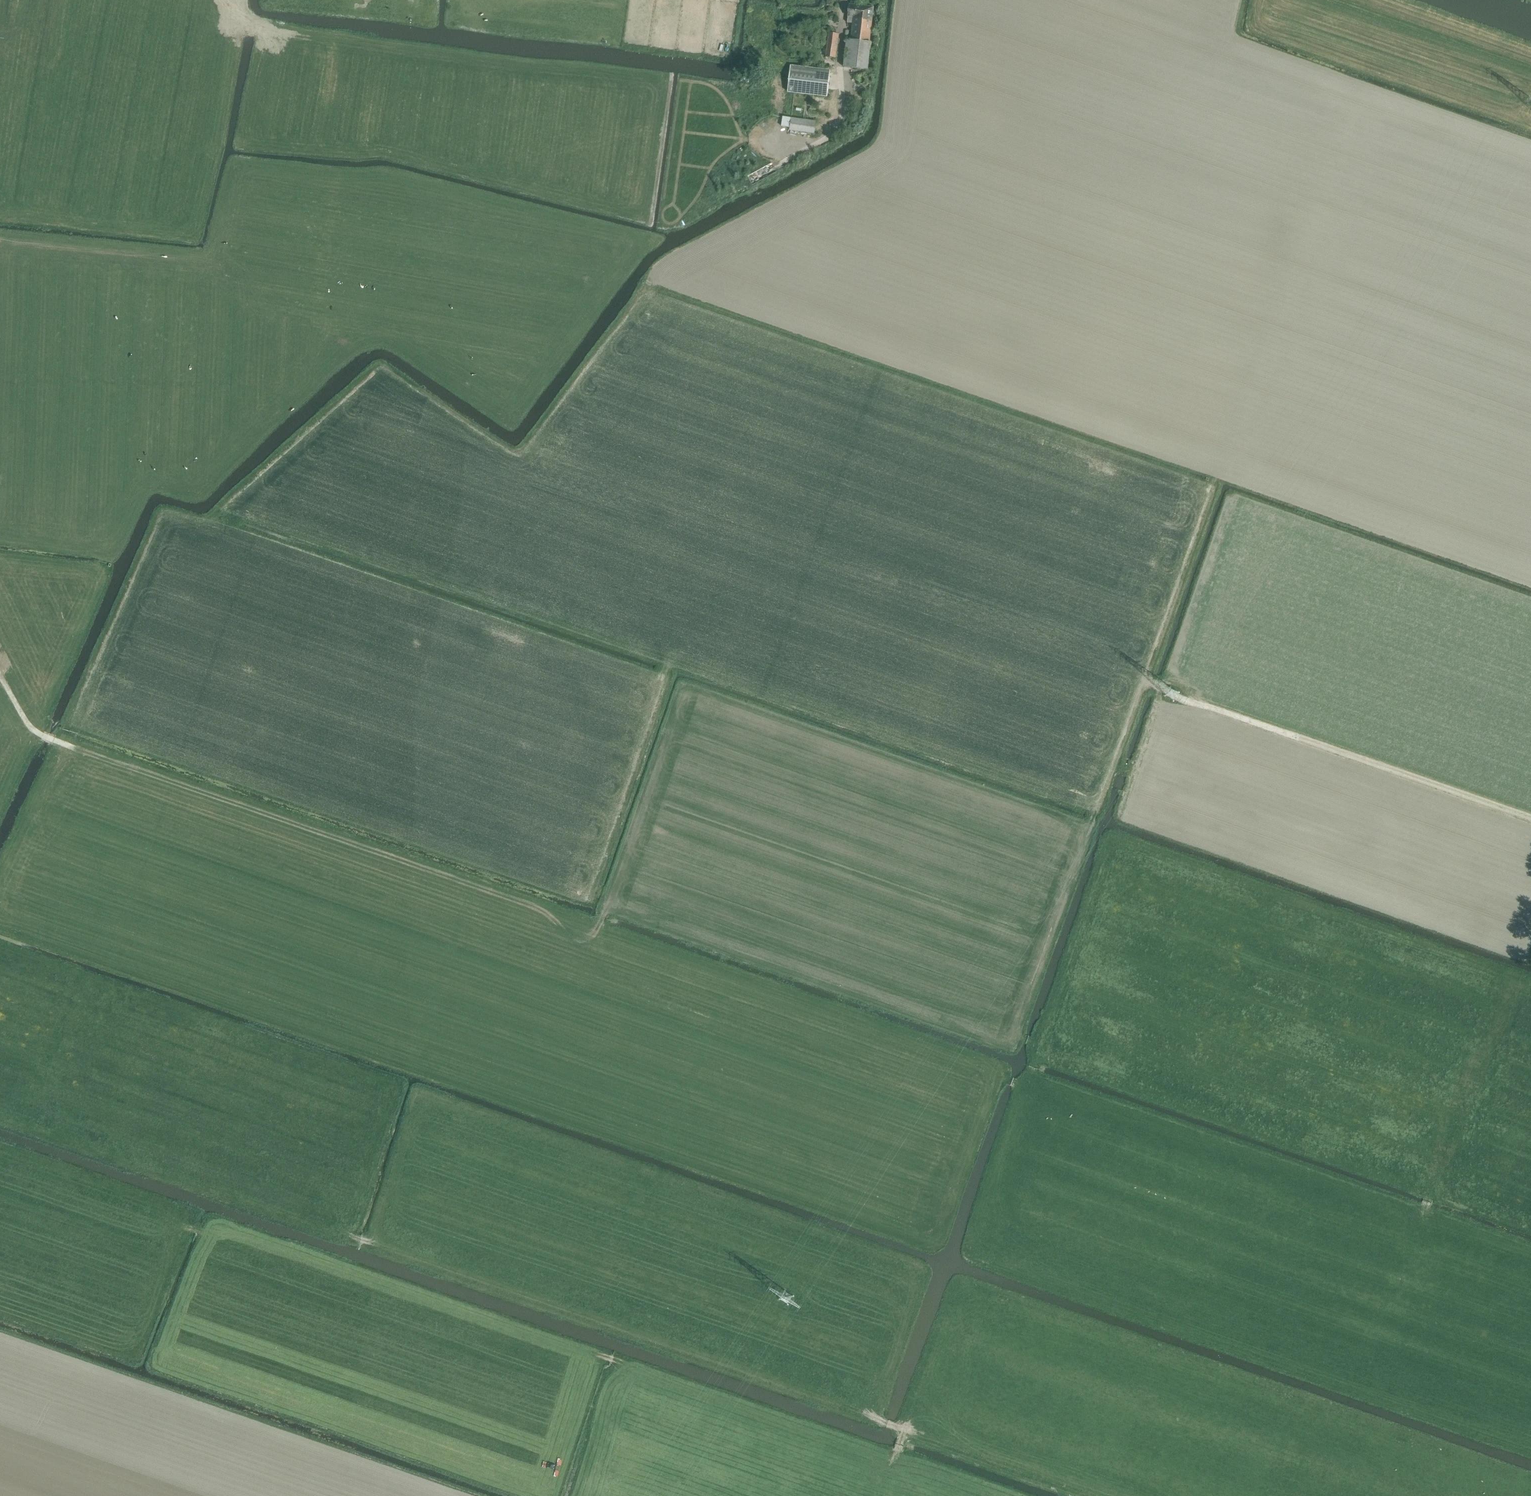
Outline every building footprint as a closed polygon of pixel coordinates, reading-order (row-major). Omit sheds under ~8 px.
[(844,68),(869,70),(875,8),(849,4),(847,24),(852,24),(851,41),(847,40),(844,68)] [(826,56),(837,58),(840,34),(828,33),(826,56)] [(789,93),(828,98),(831,71),(792,67),(789,93)] [(790,131),(815,134),(816,121),(791,117),(790,131)]
